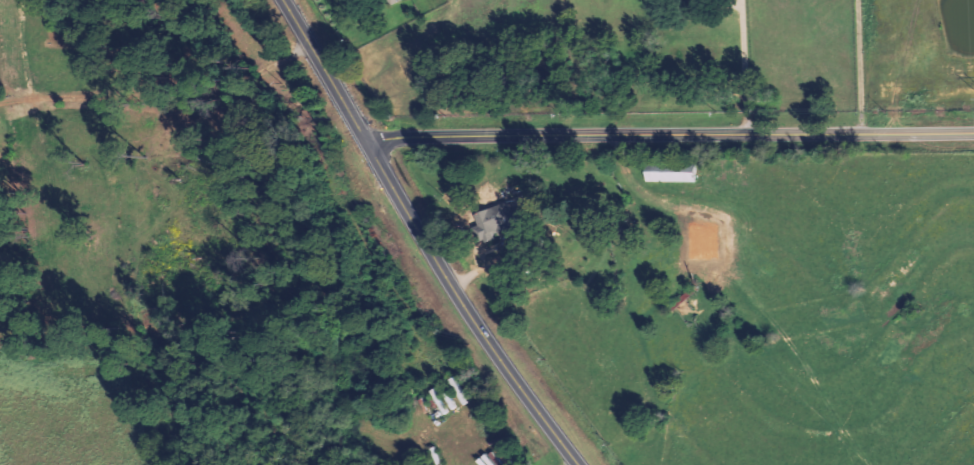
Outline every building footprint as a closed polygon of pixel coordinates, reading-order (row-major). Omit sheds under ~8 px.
[(694,182),(694,172),(644,172),(644,182),(694,182)] [(481,238),(514,230),(507,203),(474,212),(481,238)] [(480,464),(505,464),(492,449),(477,461),(480,464)]
